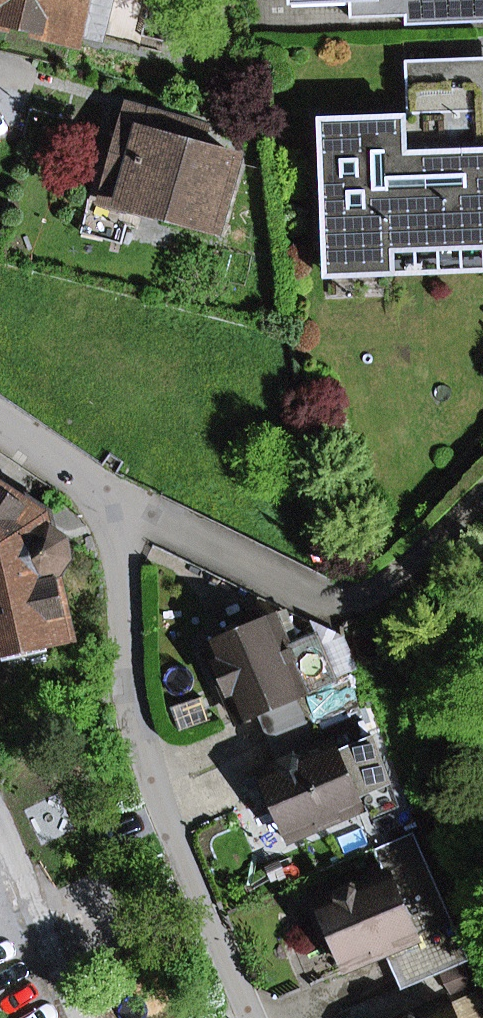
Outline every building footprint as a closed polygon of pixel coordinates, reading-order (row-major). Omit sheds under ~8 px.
[(101,38),(110,0),(0,0),(0,14),(101,38)] [(140,47),(152,0),(110,0),(101,38),(140,47)] [(289,5),(350,2),(350,18),(405,16),(406,25),(429,24),(428,15),(449,14),(448,0),(289,0),(289,5)] [(482,22),(482,0),(448,0),(449,14),(428,15),(429,24),(482,22)] [(479,148),(478,135),(475,58),(405,61),(407,114),(318,117),(324,279),(482,272),(482,148),(479,148)] [(131,173),(123,203),(215,229),(235,157),(196,145),(200,131),(129,111),(112,168),(131,173)] [(104,198),(123,203),(131,173),(112,168),(104,198)] [(20,504),(0,491),(0,647),(66,633),(52,571),(58,570),(67,557),(64,541),(51,532),(45,534),(28,537),(20,504)] [(28,537),(45,534),(41,518),(20,504),(28,537)] [(245,632),(209,647),(239,719),(296,695),(307,721),(356,701),(345,674),(332,679),(315,638),(287,649),(275,619),(261,625),(256,614),(240,620),(245,632)] [(345,674),(355,670),(344,638),(316,624),(315,638),(332,679),(345,674)] [(375,736),(371,738),(356,701),(307,721),(320,749),(278,762),(276,768),(262,773),(290,838),(394,793),(375,736)] [(387,951),(451,924),(413,833),(375,850),(385,875),(357,887),(350,885),(319,904),(324,916),(330,930),(346,967),(387,951)] [(319,934),(330,930),(324,916),(314,921),(319,934)] [(387,951),(401,987),(466,960),(451,924),(387,951)] [(448,1002),(417,1016),(410,1013),(399,1017),(455,1017),(448,1002)]
